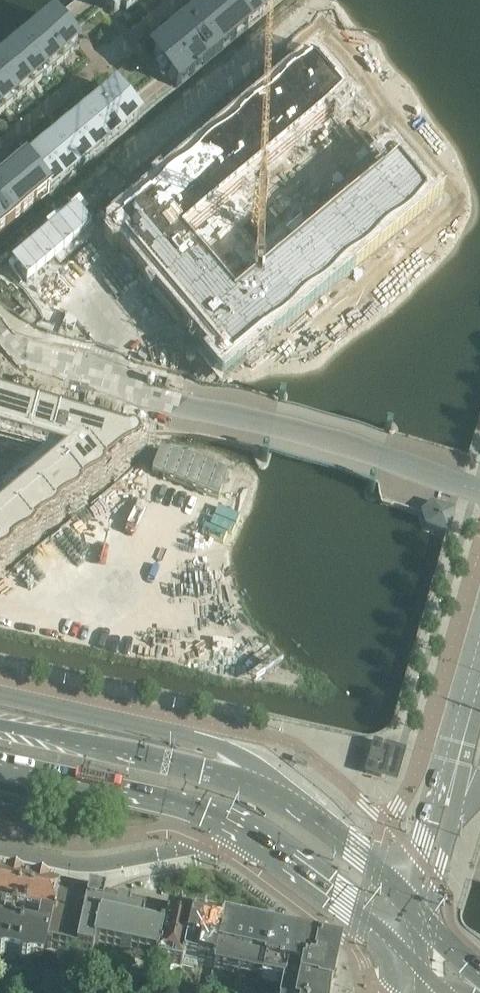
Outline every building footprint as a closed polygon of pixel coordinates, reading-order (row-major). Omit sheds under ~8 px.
[(0,56),(0,226),(270,0),(66,0),(0,56)] [(113,230),(227,367),(426,201),(395,164),(306,238),(252,173),(341,99),(312,64),(113,230)] [(50,453),(0,495),(0,559),(141,441),(0,400),(0,439),(50,453)] [(403,749),(376,742),(366,773),(394,780),(403,749)] [(5,912),(17,915),(23,883),(6,879),(6,880),(0,879),(0,956),(2,954),(8,955),(15,925),(3,923),(5,912)] [(45,947),(58,891),(49,889),(49,888),(32,885),(23,883),(17,915),(39,919),(37,930),(15,925),(8,955),(18,958),(20,961),(25,962),(27,959),(42,963),(45,947)] [(157,963),(167,914),(102,900),(90,898),(88,898),(58,891),(45,947),(91,957),(92,949),(157,963)] [(184,960),(193,919),(167,914),(157,963),(157,965),(181,971),(184,960)] [(219,971),(228,927),(225,926),(221,925),(219,920),(217,920),(213,924),(193,919),(184,960),(197,963),(196,966),(219,971)] [(238,975),(248,931),(236,929),(235,926),(227,924),(225,926),(228,927),(219,971),(238,975)] [(262,980),(272,937),(269,936),(268,933),(260,931),(258,933),(248,931),(238,975),(262,980)] [(316,946),(317,946),(316,943),(308,941),(306,944),(285,939),(284,936),(275,934),(273,937),(272,937),(262,980),(286,985),(285,992),(291,992),(296,992),(302,968),(311,969),(316,946)] [(337,958),(339,951),(319,948),(319,947),(317,946),(316,946),(311,969),(302,968),(296,992),(328,992),(330,992),(337,958)]
